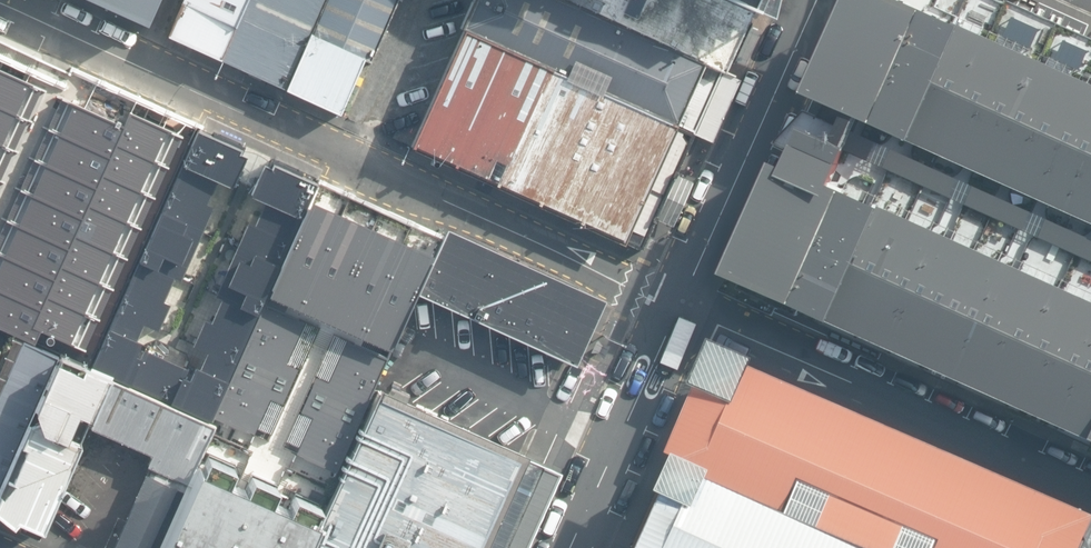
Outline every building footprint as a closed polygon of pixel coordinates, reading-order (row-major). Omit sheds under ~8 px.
[(155,30),(168,0),(93,0),(155,30)] [(248,0),(186,0),(170,36),(222,59),(248,0)] [(324,0),(248,0),(222,59),(285,88),(324,0)] [(394,0),(324,0),(285,88),(344,116),(394,0)] [(344,116),(409,145),(458,29),(471,0),(394,0),(344,116)] [(566,0),(471,0),(458,29),(673,133),(706,61),(566,0)] [(706,61),(733,0),(566,0),(706,61)] [(766,14),(772,0),(735,0),(766,14)] [(1087,38),(1037,15),(1006,1),(1003,0),(863,0),(813,111),(782,146),(794,150),(738,278),(1090,436),(1090,39),(1087,38)] [(1037,15),(1087,38),(1090,29),(1090,25),(1042,3),(1037,15)] [(673,133),(458,29),(409,145),(623,244),(673,133)] [(0,68),(0,163),(35,83),(0,68)] [(62,95),(0,238),(0,324),(88,364),(184,135),(135,113),(130,123),(62,95)] [(191,123),(184,135),(88,364),(211,421),(316,179),(265,159),(250,194),(265,201),(256,223),(248,220),(195,345),(207,351),(198,371),(134,343),(143,323),(157,329),(214,204),(207,202),(217,179),(234,186),(249,151),(191,123)] [(443,234),(316,179),(214,425),(197,467),(319,520),(380,387),(375,384),(417,291),(443,234)] [(446,225),(443,234),(417,291),(570,361),(575,363),(605,296),(446,225)] [(10,333),(0,356),(0,514),(13,525),(18,519),(43,529),(85,427),(107,376),(10,333)] [(707,359),(626,547),(1090,547),(1090,521),(707,359)] [(107,376),(85,427),(151,456),(147,465),(189,484),(197,467),(214,425),(107,376)] [(380,387),(319,520),(307,547),(483,547),(527,454),(380,387)] [(197,467),(189,484),(187,491),(162,547),(307,547),(319,520),(197,467)] [(146,475),(113,547),(162,547),(187,491),(146,475)]
